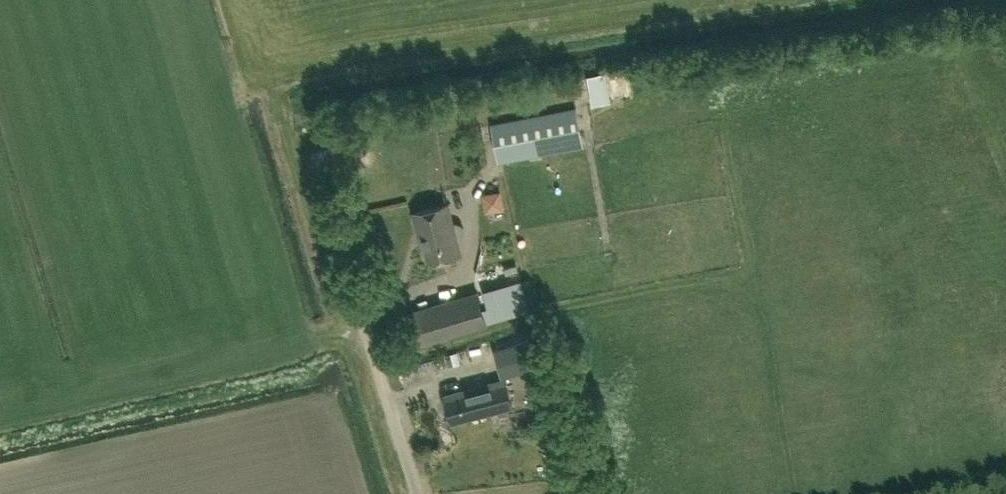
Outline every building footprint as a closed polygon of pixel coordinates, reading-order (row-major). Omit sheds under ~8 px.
[(588,76),(593,105),(611,102),(606,73),(588,76)] [(617,99),(634,99),(634,75),(618,74),(617,99)] [(498,162),(582,146),(575,108),(491,125),(498,162)] [(486,195),(492,215),(509,210),(503,190),(486,195)] [(430,262),(461,254),(457,241),(462,239),(466,231),(464,227),(461,224),(457,222),(453,223),(448,204),(414,213),(418,228),(421,228),(430,262)] [(483,309),(487,323),(530,310),(521,280),(482,291),(487,308),(483,309)] [(422,342),(481,324),(487,322),(478,293),(413,313),(422,342)] [(502,377),(533,368),(526,341),(494,350),(502,377)] [(451,422),(512,405),(505,380),(444,396),(451,422)]
